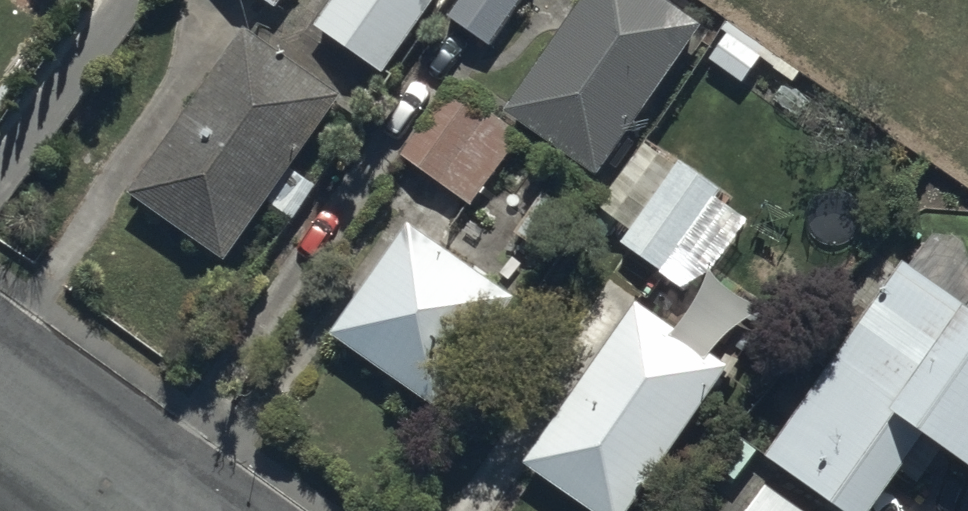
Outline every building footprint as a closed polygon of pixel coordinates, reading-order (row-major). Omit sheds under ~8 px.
[(276,17),(287,0),(250,0),(276,17)] [(314,34),(383,83),(441,0),(338,0),(314,34)] [(446,22),(489,52),(526,0),(462,0),(446,22)] [(649,0),(594,0),(511,118),(589,173),(690,29),(649,0)] [(339,101),(244,37),(130,200),(219,264),(339,101)] [(526,142),(449,89),(398,163),(474,216),(526,142)] [(731,244),(704,224),(722,198),(677,168),(619,253),(664,283),(687,249),(713,268),(731,244)] [(611,206),(578,181),(558,207),(546,197),(513,240),(557,275),(611,206)] [(516,308),(405,231),(338,326),(449,404),(516,308)] [(908,278),(776,470),(837,510),(888,510),(926,456),(967,480),(967,319),(908,278)] [(645,310),(536,461),(607,510),(639,510),(733,374),(645,310)] [(761,497),(751,510),(784,510),(761,497)]
